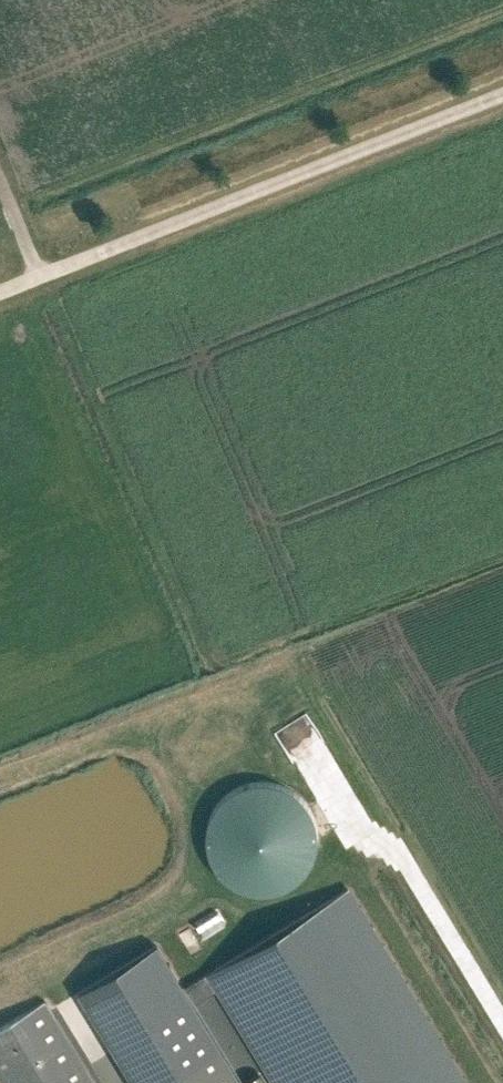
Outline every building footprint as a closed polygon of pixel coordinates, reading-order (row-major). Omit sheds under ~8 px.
[(209,813),(212,864),(246,889),(281,887),(297,866),(297,864),(304,863),(303,849),(308,843),(294,844),(291,848),(255,850),(251,847),(249,820),(275,785),(269,780),(231,783),(209,813)] [(220,1050),(192,1003),(219,987),(277,1082),(466,1082),(349,889),(184,989),(157,945),(104,978),(81,991),(137,1082),(241,1082),(220,1050)] [(45,1000),(0,1028),(0,1080),(2,1082),(95,1082),(45,1000)]
